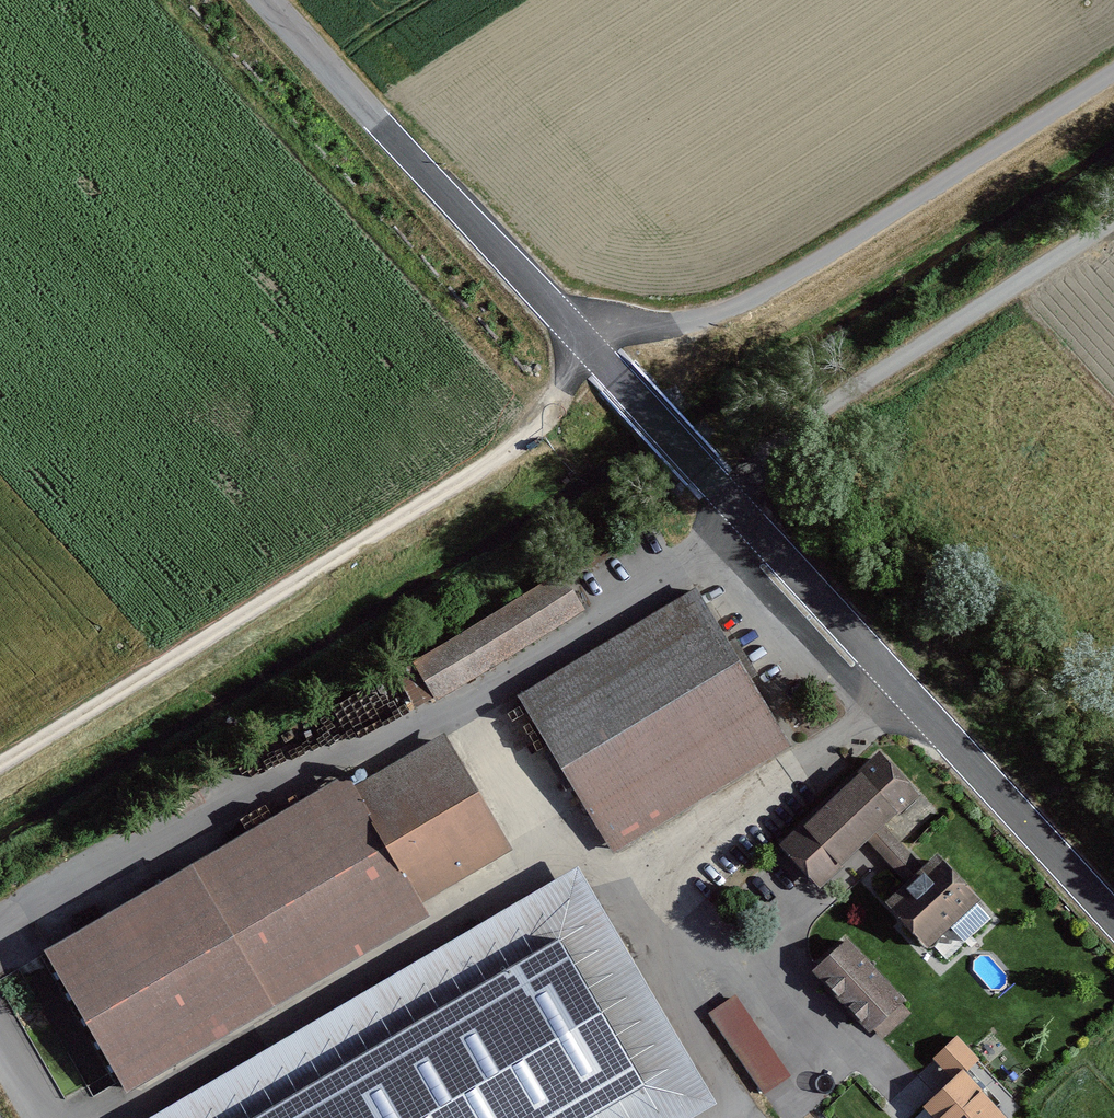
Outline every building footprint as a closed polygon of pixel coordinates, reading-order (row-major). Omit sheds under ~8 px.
[(395,674),(417,710),(583,608),(561,573),(395,674)] [(694,591),(521,697),(613,847),(787,741),(694,591)] [(443,734),(351,787),(417,901),(510,847),(443,734)] [(879,750),(780,844),(820,886),(869,840),(884,826),(919,792),(879,750)] [(345,778),(47,952),(123,1083),(422,909),(417,901),(351,787),(345,778)] [(906,850),(884,826),(869,840),(907,881),(886,900),(902,918),(928,945),(978,898),(936,853),(922,866),(906,850)] [(903,999),(846,939),(812,971),(869,1031),(874,1026),(883,1035),(909,1011),(900,1002),(903,999)] [(258,1117),(582,1117),(640,1084),(556,942),(258,1117)] [(710,1013),(763,1090),(788,1074),(734,996),(710,1013)] [(932,1057),(953,1079),(968,1065),(976,1057),(955,1035),(932,1057)] [(923,1108),(933,1117),(1007,1117),(997,1108),(1003,1102),(968,1065),(953,1079),(923,1108)]
